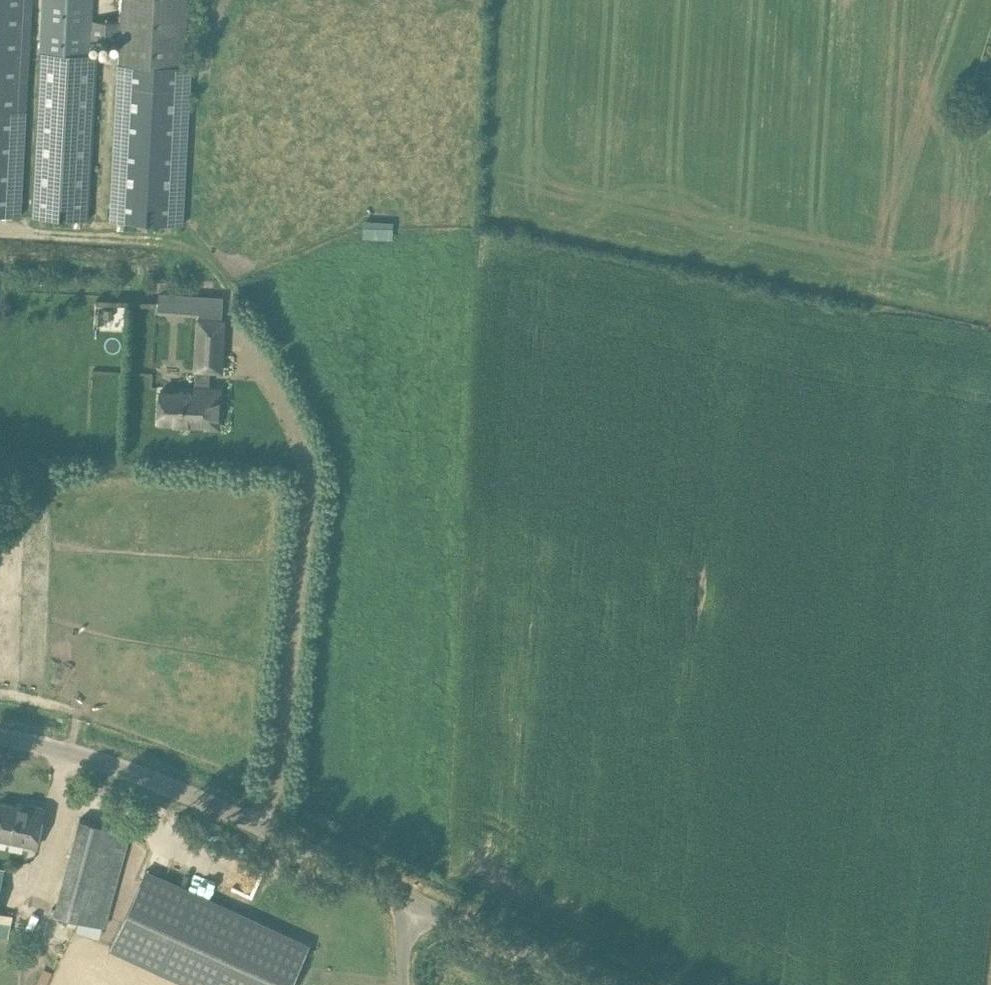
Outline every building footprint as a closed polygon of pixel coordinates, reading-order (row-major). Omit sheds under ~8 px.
[(23,215),(23,214),(31,67),(34,0),(0,0),(0,214),(23,215)] [(79,219),(90,220),(99,53),(91,53),(92,38),(119,40),(110,219),(185,223),(193,65),(185,64),(189,0),(122,0),(121,21),(93,19),(94,0),(44,0),(33,216),(79,219)] [(160,292),(159,313),(199,316),(200,294),(160,292)] [(223,326),(199,324),(197,367),(221,368),(223,326)] [(223,385),(193,384),(193,389),(159,387),(157,422),(205,424),(204,428),(221,429),(223,385)] [(0,802),(0,839),(37,846),(45,807),(27,803),(26,807),(0,802)] [(129,831),(80,818),(55,913),(103,925),(129,831)] [(146,870),(111,947),(193,984),(291,984),(310,945),(146,870)]
